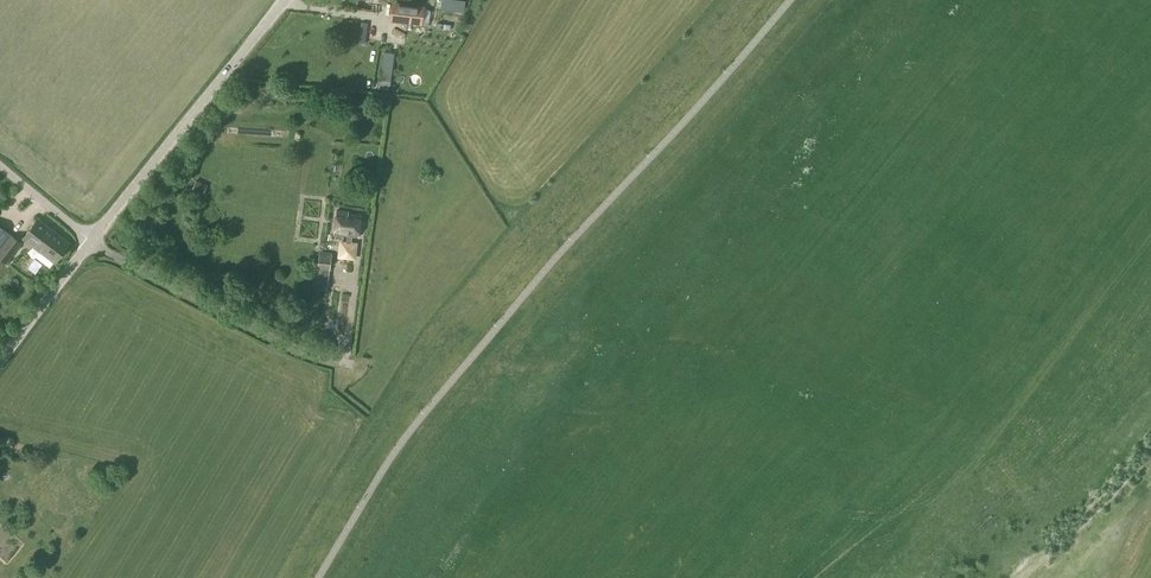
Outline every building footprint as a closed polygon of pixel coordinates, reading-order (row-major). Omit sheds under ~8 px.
[(389,23),(421,27),(423,9),(391,5),(389,23)] [(380,75),(378,86),(386,86),(387,76),(380,75)] [(193,190),(205,195),(208,186),(197,181),(193,190)] [(347,241),(347,236),(357,237),(360,214),(348,213),(348,211),(336,210),(333,234),(345,235),(344,240),(338,240),(336,252),(350,254),(351,241),(347,241)] [(24,239),(41,251),(36,257),(49,267),(54,261),(68,243),(38,220),(24,239)] [(5,264),(21,243),(0,227),(0,260),(5,264)] [(316,268),(322,269),(321,281),(327,282),(329,270),(331,253),(319,251),(316,268)]
